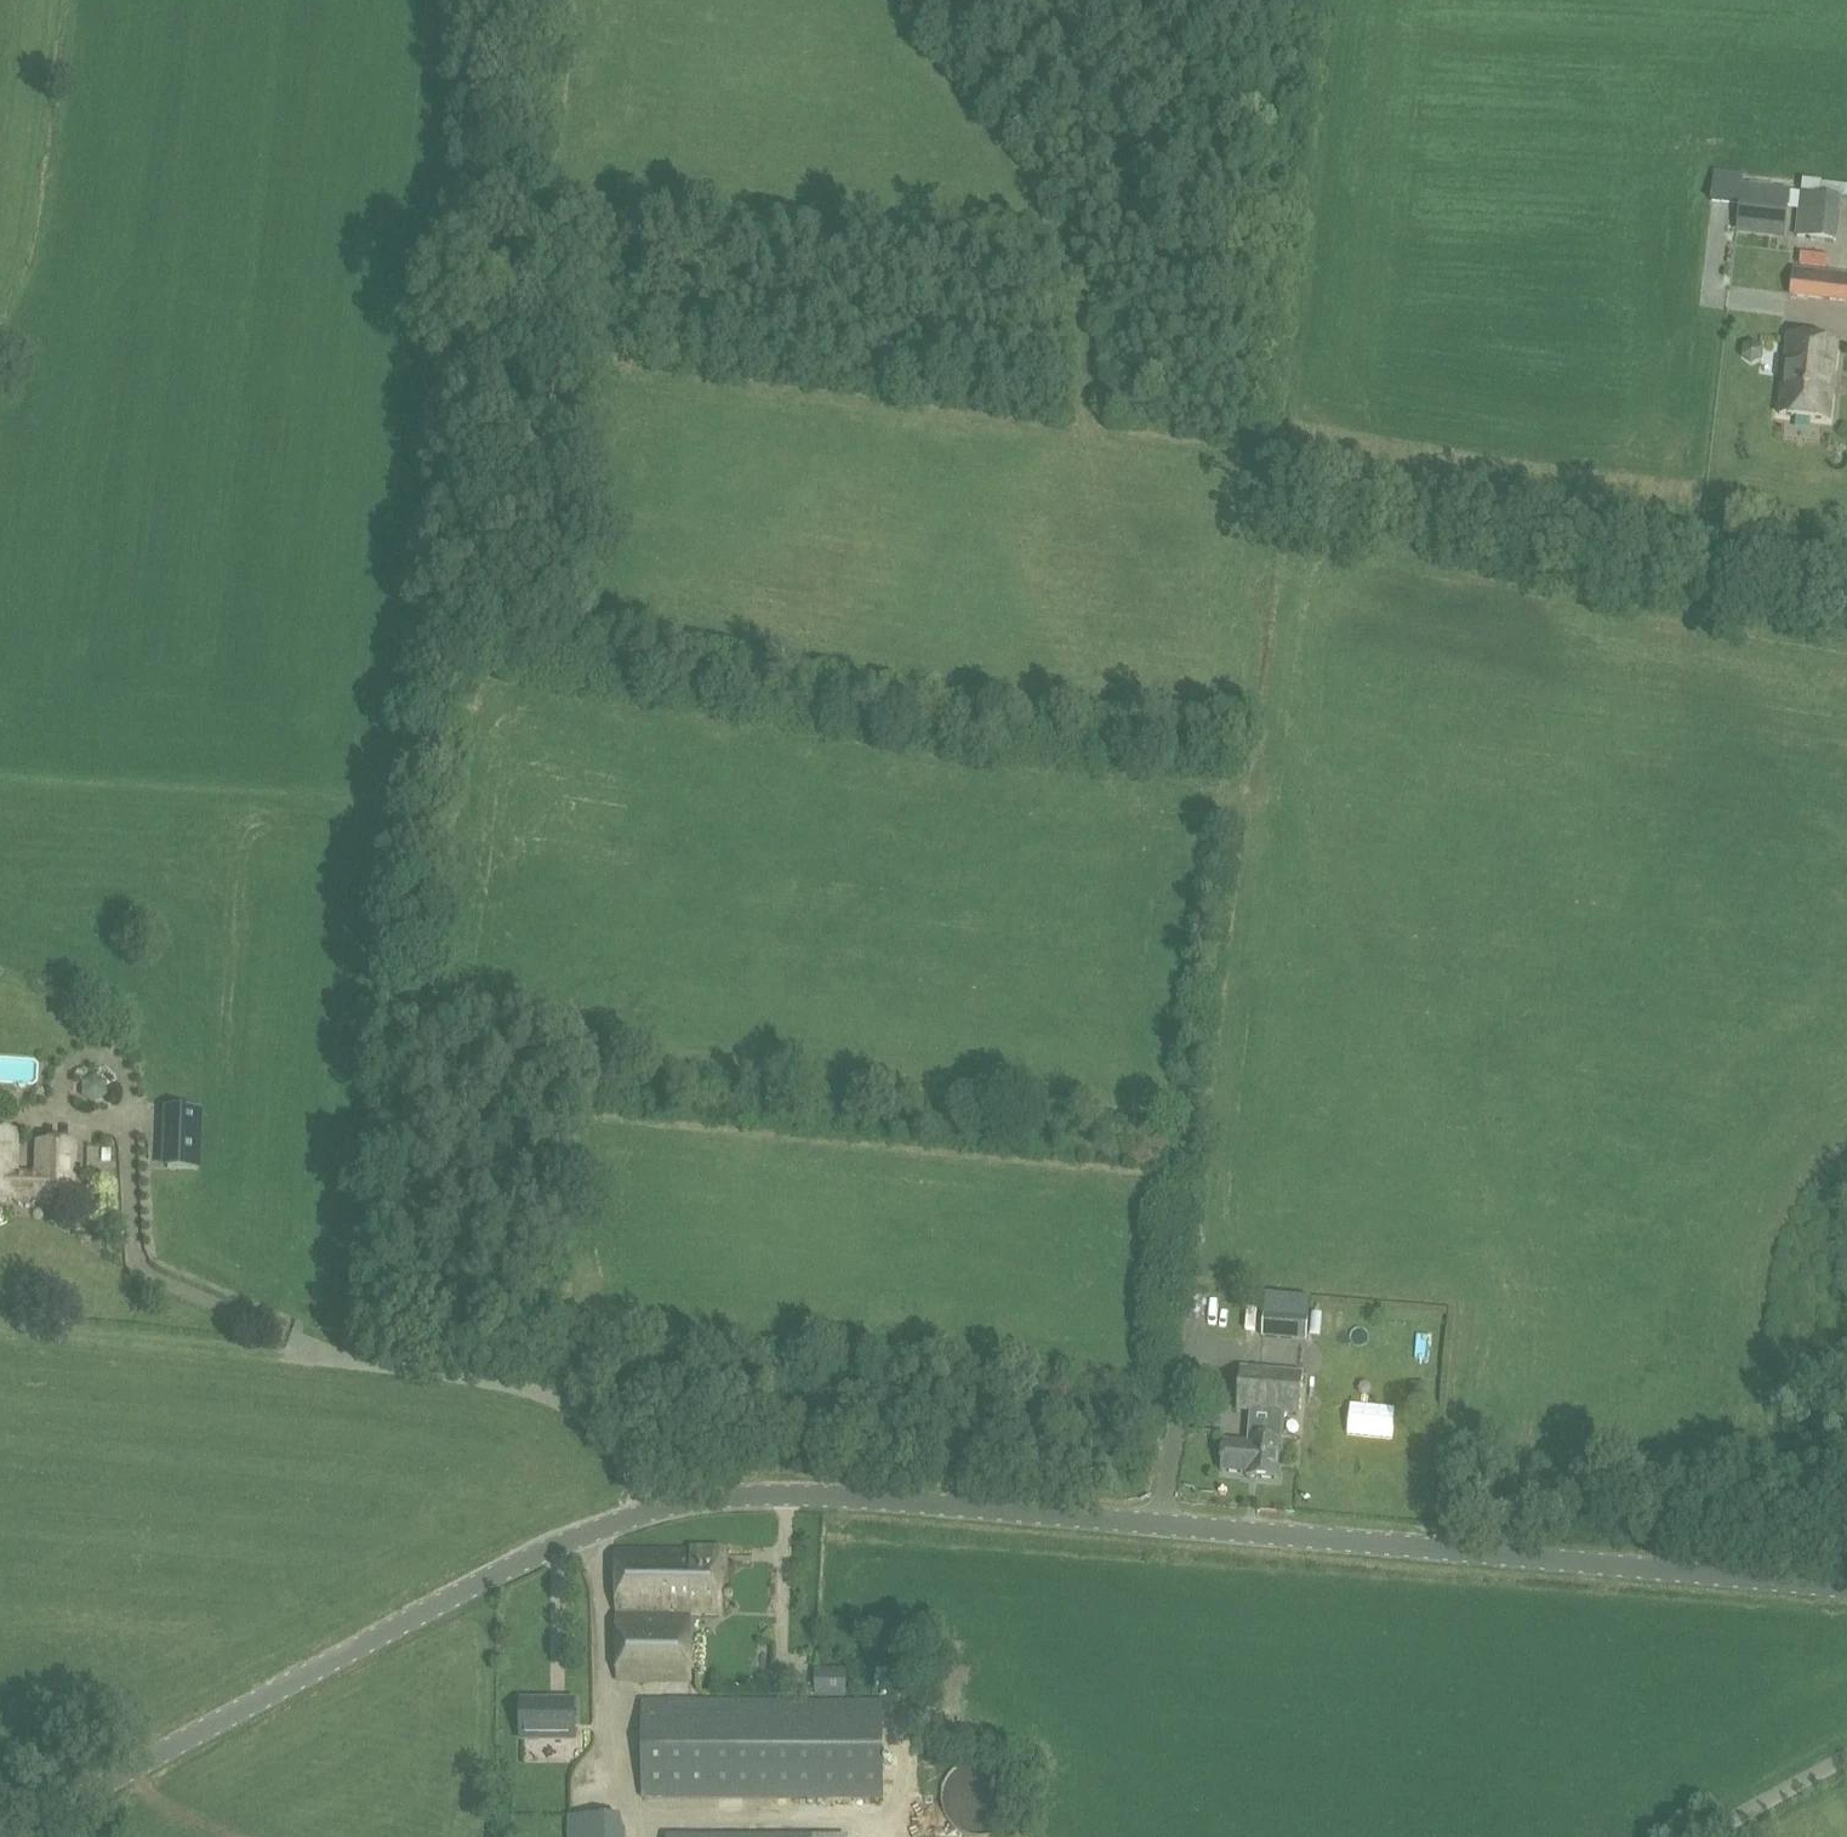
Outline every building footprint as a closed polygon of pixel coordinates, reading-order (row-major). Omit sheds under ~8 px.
[(1822,184),(1820,195),(1839,197),(1840,186),(1822,184)] [(1789,191),(1742,185),(1737,230),(1784,236),(1789,191)] [(1839,197),(1820,195),(1801,193),(1796,236),(1836,241),(1841,198),(1839,197)] [(1846,303),(1846,275),(1792,269),(1790,296),(1846,303)] [(1779,415),(1828,420),(1837,344),(1789,338),(1779,415)] [(202,1108),(163,1107),(161,1169),(201,1169),(202,1108)] [(13,1197),(13,1196),(37,1196),(37,1198),(72,1199),(73,1144),(39,1143),(38,1175),(15,1175),(16,1133),(0,1133),(0,1197),(13,1197)] [(115,1219),(114,1184),(87,1184),(88,1220),(115,1219)] [(1286,1313),(1287,1303),(1266,1301),(1264,1337),(1307,1342),(1310,1315),(1286,1313)] [(1237,1411),(1252,1413),(1250,1437),(1250,1443),(1224,1441),(1222,1472),(1246,1474),(1246,1477),(1278,1479),(1284,1415),(1301,1416),(1305,1372),(1241,1367),(1237,1411)] [(665,1615),(691,1615),(722,1615),(721,1545),(690,1545),(691,1548),(665,1548),(665,1615)] [(692,1677),(691,1615),(665,1615),(665,1548),(616,1549),(617,1677),(692,1677)] [(884,1799),(884,1700),(884,1698),(876,1698),(815,1699),(642,1700),(641,1799),(884,1799)] [(522,1739),(576,1739),(576,1701),(522,1701),(522,1739)] [(948,1821),(954,1828),(961,1833),(969,1836),(970,1836),(993,1836),(995,1836),(1003,1833),(1010,1827),(1015,1820),(1019,1812),(1021,1803),(1021,1795),(1019,1786),(1015,1778),(1009,1771),(1002,1766),(994,1762),(986,1760),(977,1760),(968,1762),(960,1766),(953,1772),(948,1779),(944,1787),(942,1795),(942,1804),(945,1813),(948,1821)] [(619,1817),(575,1816),(569,1816),(569,1833),(561,1833),(561,1836),(619,1836),(619,1817)]
